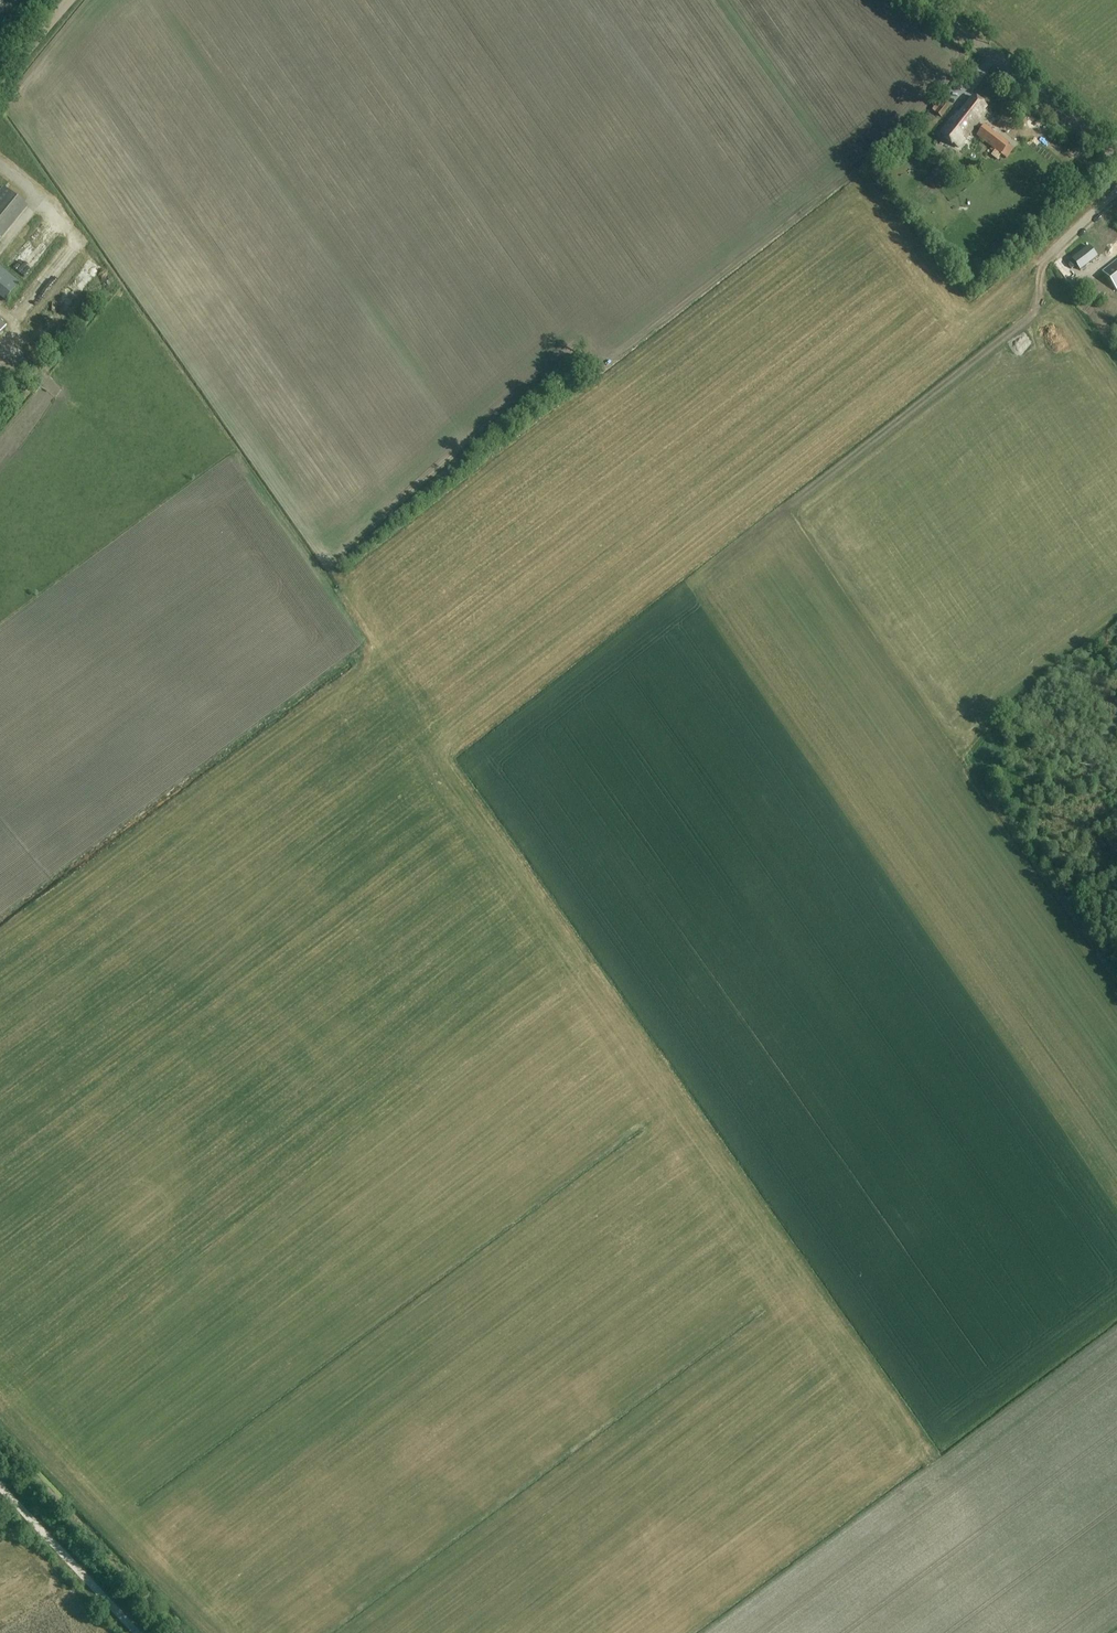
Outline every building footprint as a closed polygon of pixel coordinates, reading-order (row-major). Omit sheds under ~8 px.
[(975,120),(985,108),(972,97),(957,115),(955,113),(938,135),(957,149),(978,122),(975,120)] [(945,102),(936,113),(942,117),(950,106),(945,102)] [(1001,156),(1010,144),(985,124),(976,136),(1001,156)] [(1050,160),(1064,172),(1071,165),(1056,153),(1050,160)] [(922,174),(914,176),(916,187),(924,186),(922,174)] [(22,202),(5,188),(0,194),(0,229),(22,202)] [(1116,291),(1116,258),(1101,270),(1116,291)] [(6,302),(21,283),(15,278),(7,271),(0,266),(0,297),(6,302)] [(1077,288),(1071,293),(1075,297),(1080,293),(1077,288)]
